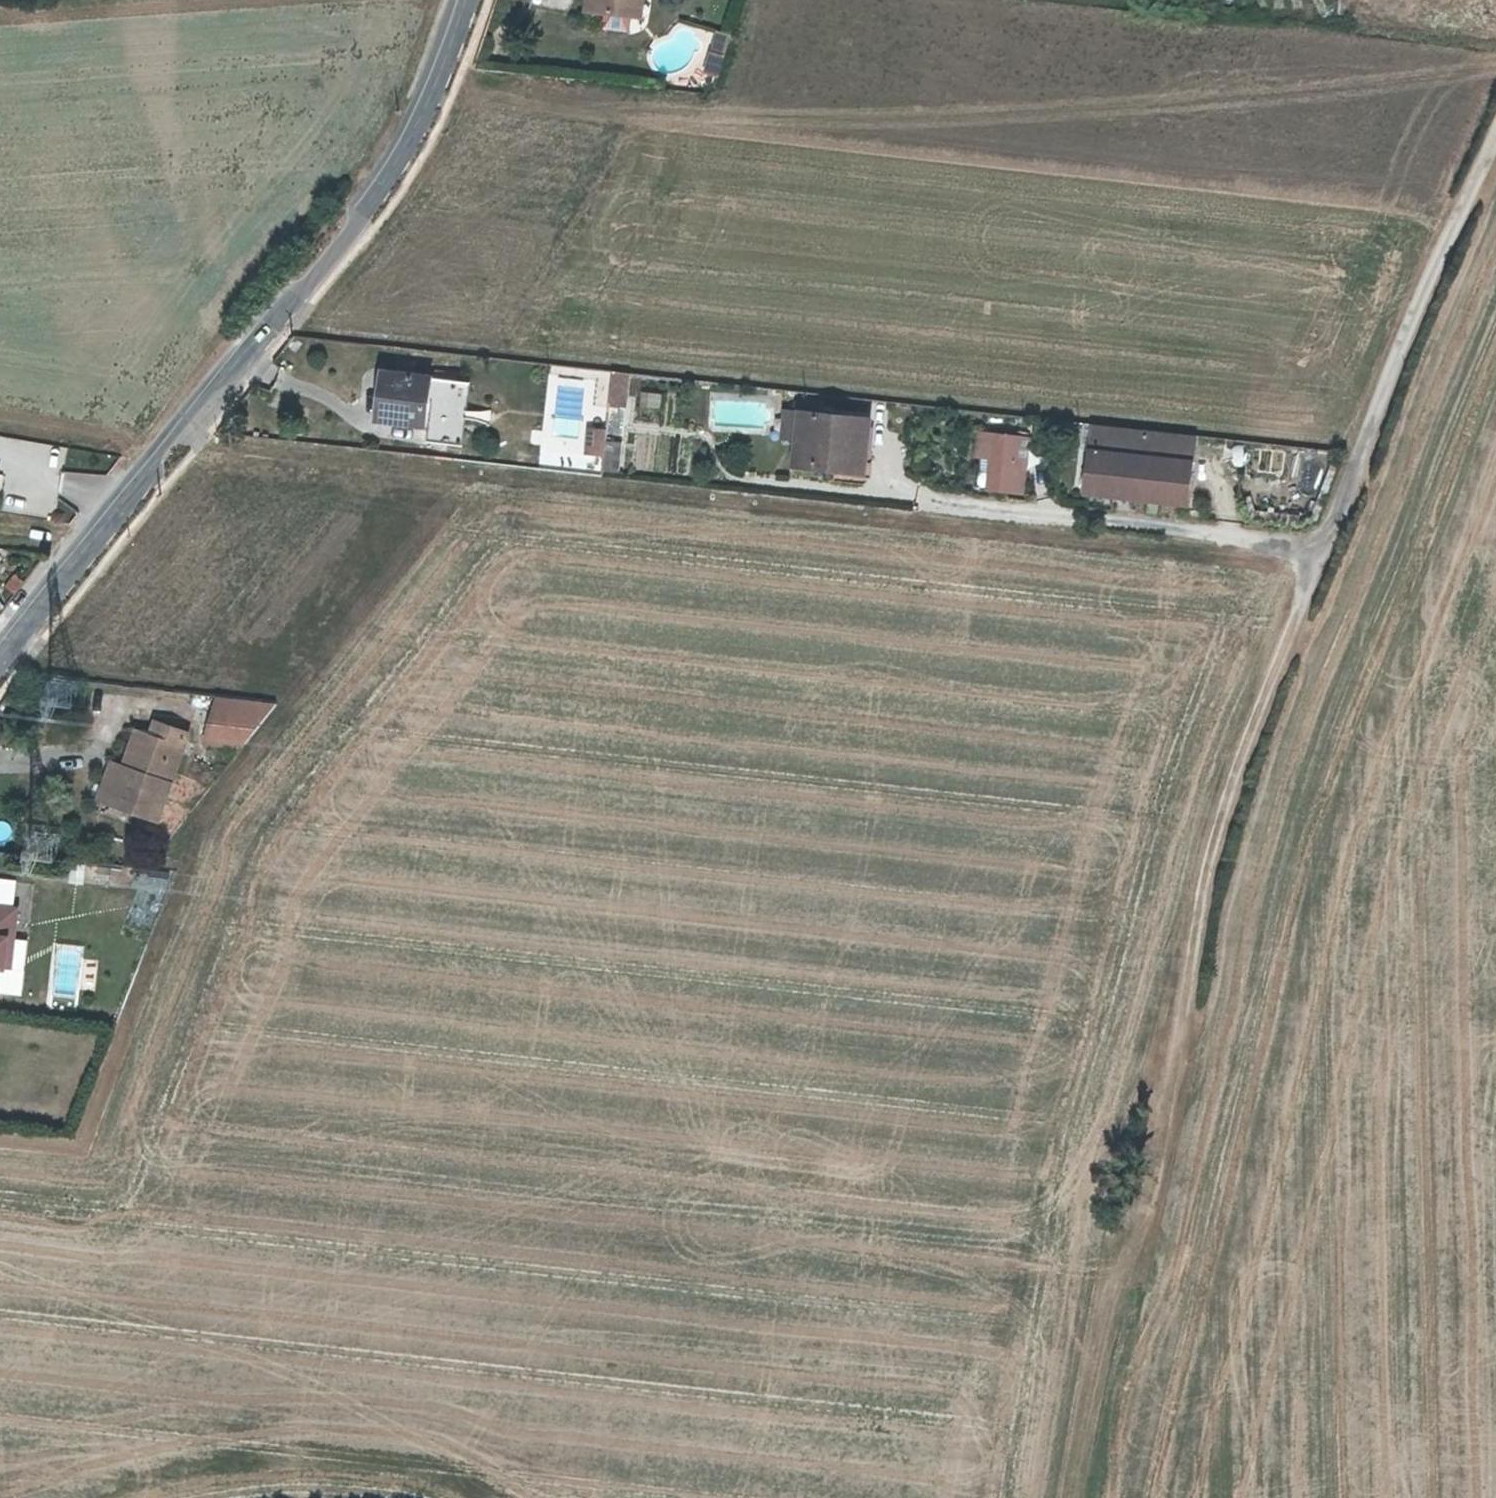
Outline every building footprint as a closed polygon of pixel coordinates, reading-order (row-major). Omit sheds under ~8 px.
[(580,9),(625,14),(627,0),(581,0),(580,9)] [(639,0),(627,0),(625,14),(637,16),(639,0)] [(722,51),(711,47),(705,66),(717,70),(722,51)] [(607,369),(606,405),(628,405),(629,370),(607,369)] [(424,428),(440,444),(462,447),(469,382),(391,375),(385,423),(424,428)] [(790,434),(788,406),(776,407),(778,435),(790,434)] [(801,462),(842,466),(842,456),(870,457),(873,417),(804,410),(801,462)] [(1149,428),(1096,422),(1089,491),(1103,493),(1139,497),(1192,503),(1196,459),(1199,434),(1149,428)] [(613,430),(596,428),(593,453),(610,454),(613,430)] [(997,455),(999,435),(982,433),(979,454),(997,455)] [(1030,437),(999,435),(997,455),(994,488),(1025,491),(1030,437)] [(842,456),(842,466),(869,468),(870,457),(842,456)] [(1137,509),(1139,497),(1103,493),(1102,504),(1137,509)] [(226,709),(230,696),(216,695),(201,736),(204,737),(216,705),(226,709)] [(277,701),(230,696),(226,709),(216,705),(204,737),(239,750),(277,701)] [(125,762),(112,799),(159,817),(189,730),(156,718),(152,731),(137,727),(125,762)] [(97,794),(112,799),(125,762),(111,757),(97,794)] [(13,899),(13,877),(0,877),(0,899),(13,899)] [(0,903),(0,964),(4,964),(8,934),(14,935),(17,905),(0,903)]
